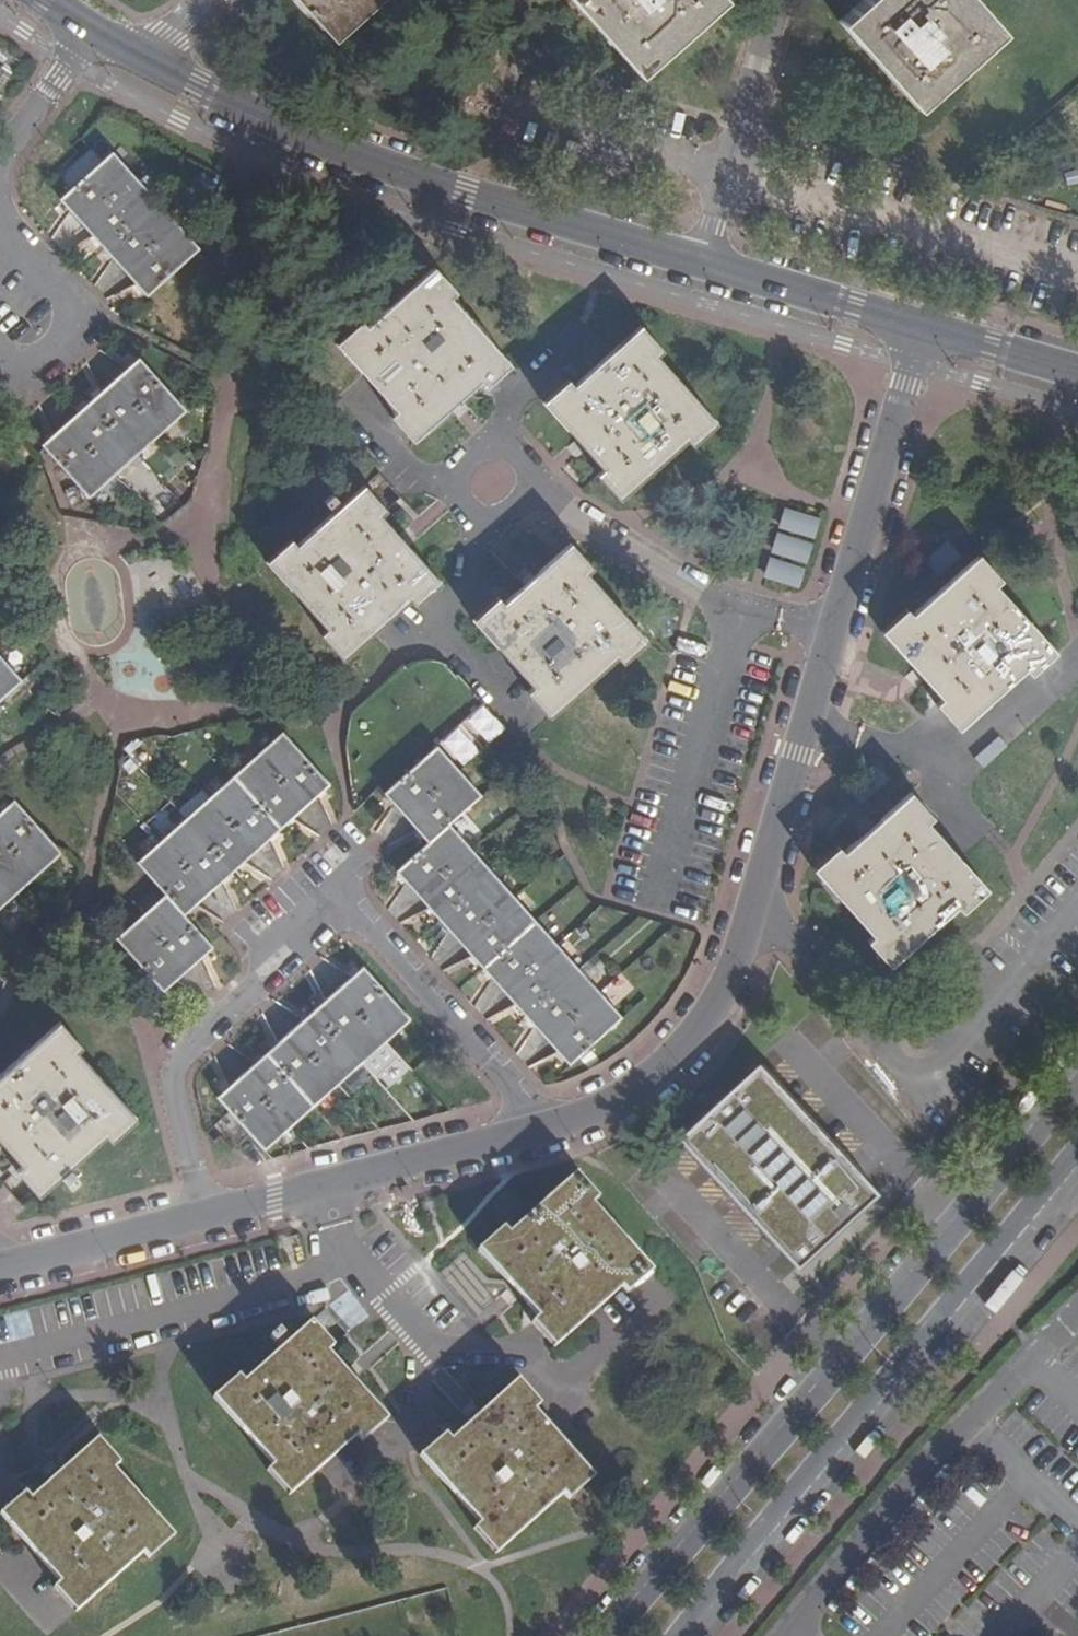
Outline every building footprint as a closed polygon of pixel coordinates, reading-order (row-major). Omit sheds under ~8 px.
[(390,0),(301,0),(340,43),(390,0)] [(719,0),(572,0),(638,72),(719,0)] [(1004,32),(974,0),(865,0),(842,21),(917,107),(1004,32)] [(112,157),(59,202),(145,299),(197,253),(112,157)] [(392,422),(411,444),(457,406),(481,385),(486,391),(508,371),(450,301),(457,296),(437,271),(366,332),(362,327),(337,348),(394,414),(392,422)] [(598,479),(619,503),(687,444),(691,449),(717,428),(657,360),(664,354),(643,330),(575,389),(569,382),(544,404),(582,447),(606,473),(598,479)] [(139,362),(42,446),(87,500),(184,414),(139,362)] [(291,544),(268,564),(326,633),(320,638),(341,663),(410,603),(414,608),(440,587),(401,542),(381,518),(386,513),(366,489),(297,550),(291,544)] [(498,601),(474,622),(534,689),(529,694),(550,717),(618,659),(623,664),(647,644),(586,575),(592,570),(572,547),(532,582),(504,607),(498,601)] [(941,702),(936,707),(959,731),(1027,671),(1033,678),(1056,657),(997,587),(1003,583),(982,558),(912,619),(908,613),(883,635),(918,675),(941,702)] [(19,685),(0,664),(0,700),(19,685)] [(116,941),(161,994),(211,948),(207,944),(183,916),(327,788),(284,735),(137,863),(166,896),(116,941)] [(428,843),(395,872),(567,1067),(620,1022),(447,826),(480,797),(437,748),(386,794),(428,843)] [(840,850),(815,870),(875,938),(872,942),(893,965),(958,909),(964,914),(988,893),(929,825),(934,821),(912,797),(875,830),(846,857),(840,850)] [(0,818),(0,910),(59,858),(14,806),(0,818)] [(362,972),(218,1099),(264,1149),(408,1023),(362,972)] [(280,1035),(295,1024),(280,1004),(265,1014),(280,1035)] [(37,1197),(103,1139),(109,1145),(135,1122),(75,1058),(83,1050),(60,1027),(32,1052),(0,1079),(0,1142),(23,1167),(17,1173),(37,1197)] [(876,1192),(760,1065),(676,1141),(793,1268),(876,1192)] [(503,1232),(478,1253),(537,1321),(532,1326),(553,1349),(622,1291),(628,1297),(652,1276),(591,1208),(598,1201),(577,1178),(508,1238),(503,1232)] [(237,1379),(215,1398),(267,1461),(273,1467),(267,1472),(289,1498),(357,1440),(361,1445),(386,1423),(326,1356),(334,1349),(312,1324),(243,1384),(237,1379)] [(443,1439),(419,1460),(479,1526),(474,1530),(497,1555),(565,1496),(569,1502),(593,1481),(534,1414),(539,1409),(518,1384),(449,1445),(443,1439)] [(53,1591),(74,1615),(142,1555),(148,1561),(174,1540),(114,1473),(119,1468),(97,1442),(29,1502),(24,1496),(1,1517),(59,1585),(53,1591)]
